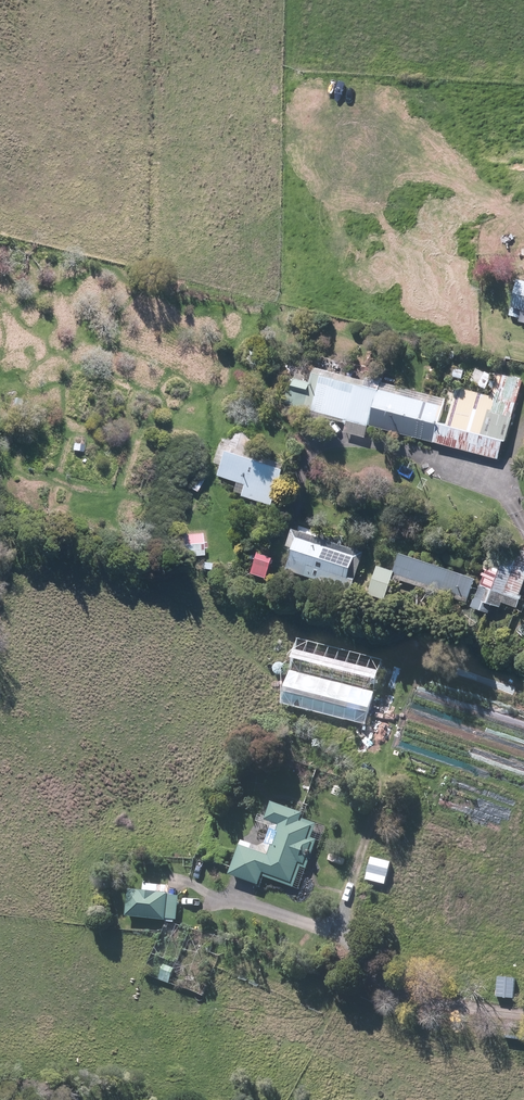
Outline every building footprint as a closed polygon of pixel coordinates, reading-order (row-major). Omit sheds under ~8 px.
[(522,280),(515,308),(523,310),(523,280),(522,280)] [(247,362),(259,366),(266,350),(254,345),(247,362)] [(480,360),(506,366),(508,359),(481,353),(480,360)] [(523,370),(523,363),(511,360),(510,367),(523,370)] [(501,461),(506,443),(508,443),(523,383),(523,380),(457,363),(447,399),(383,383),(383,385),(318,368),(314,384),(294,379),(286,408),(349,424),(347,433),(371,439),(374,427),(501,461)] [(15,403),(29,406),(30,401),(16,398),(15,403)] [(275,467),(277,462),(224,443),(217,463),(223,465),(220,475),(248,485),(244,496),(273,507),(286,471),(275,467)] [(56,524),(69,527),(72,518),(58,515),(56,524)] [(288,570),(354,591),(367,553),(295,529),(289,546),(296,548),(288,570)] [(199,535),(174,536),(175,558),(200,556),(199,535)] [(491,613),(494,605),(508,610),(514,595),(521,597),(523,590),(523,552),(512,547),(510,554),(496,549),(484,584),(491,587),(482,610),(491,613)] [(253,576),(267,580),(273,558),(258,553),(253,576)] [(396,578),(470,603),(478,579),(403,554),(397,571),(381,566),(371,595),(388,600),(396,578)] [(210,563),(201,561),(200,568),(208,570),(210,563)] [(284,703),(368,725),(385,660),(301,638),(284,703)] [(264,876),(296,887),(303,866),(308,868),(318,840),(322,841),(327,826),(304,818),(306,812),(274,801),(268,817),(262,814),(259,821),(274,826),(267,843),(261,846),(244,840),(231,873),(261,884),(264,876)] [(129,915),(168,919),(168,918),(179,919),(181,895),(176,894),(176,886),(166,885),(167,877),(157,876),(156,885),(142,883),(141,889),(131,888),(129,915)] [(160,979),(170,983),(177,968),(166,963),(160,979)]
